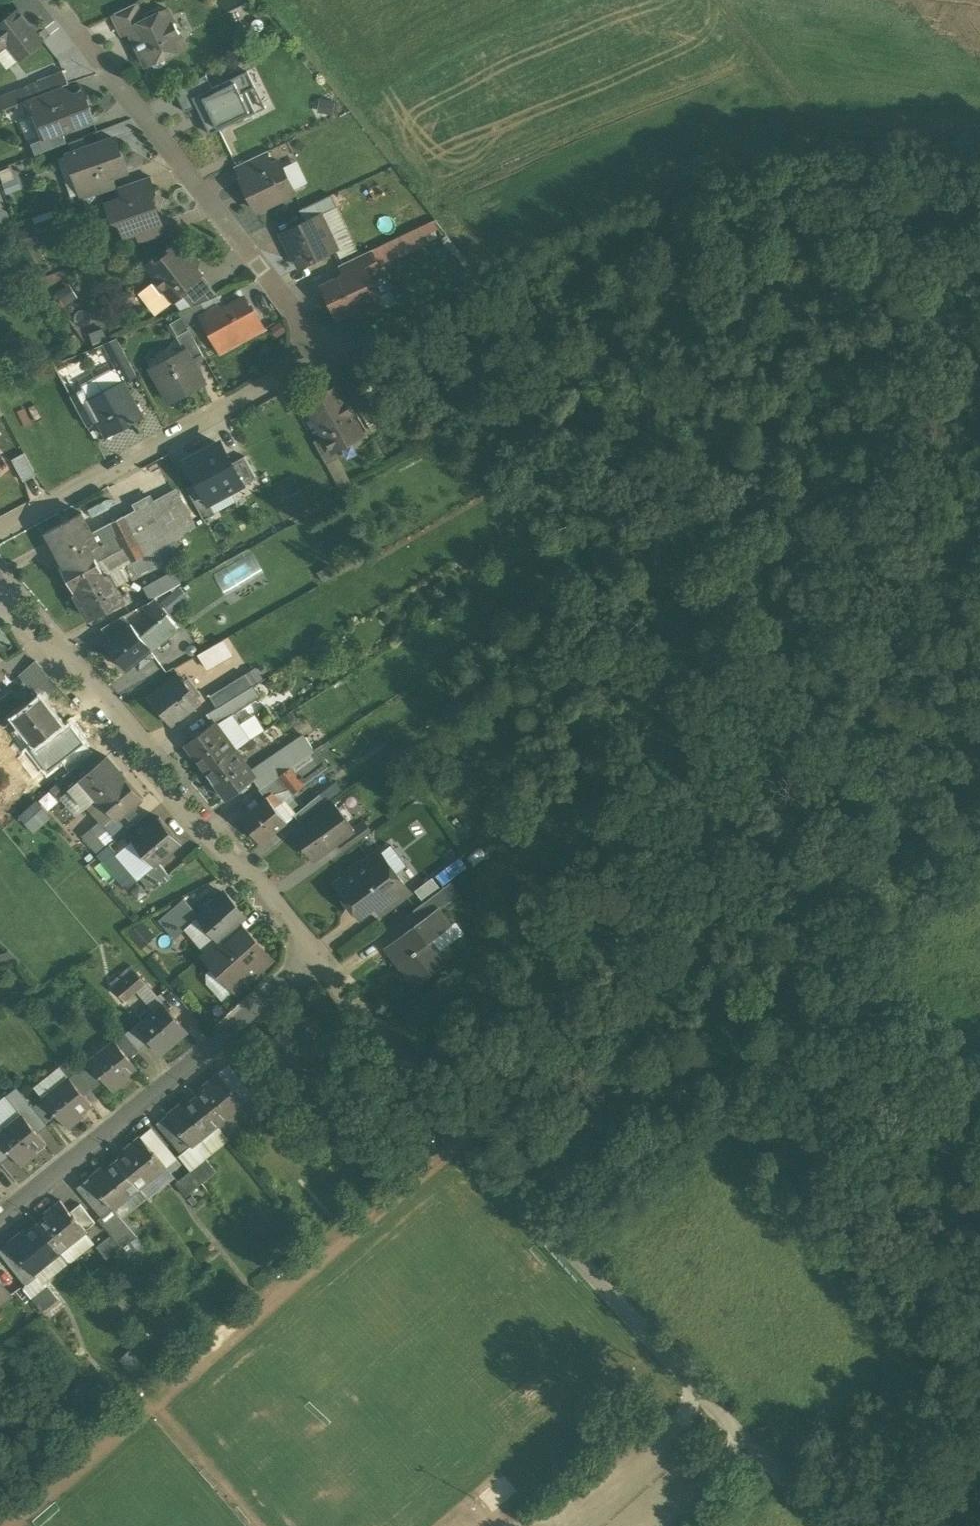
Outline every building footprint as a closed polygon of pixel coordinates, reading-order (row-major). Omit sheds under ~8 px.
[(136,2),(113,13),(123,35),(130,32),(130,31),(147,23),(145,19),(136,2)] [(167,8),(145,19),(147,23),(130,31),(130,32),(147,66),(152,63),(154,65),(156,66),(159,67),(161,66),(163,64),(164,62),(165,60),(164,57),(186,47),(179,33),(180,33),(174,22),(167,8)] [(0,23),(0,34),(7,43),(20,58),(42,41),(18,9),(0,23)] [(63,70),(37,80),(38,83),(42,93),(68,83),(63,70)] [(256,87),(248,71),(213,88),(193,97),(197,106),(211,134),(256,112),(246,91),(256,87)] [(213,88),(207,75),(175,90),(185,111),(197,106),(193,97),(213,88)] [(0,97),(0,109),(42,93),(38,83),(0,97)] [(58,87),(24,101),(29,115),(38,111),(38,110),(64,100),(58,87)] [(64,100),(38,110),(38,111),(48,136),(93,119),(83,93),(64,100)] [(115,138),(72,153),(82,181),(82,182),(101,175),(103,179),(127,171),(115,138)] [(266,151),(236,165),(243,179),(272,165),(272,164),(266,151)] [(243,179),(241,179),(256,210),(294,192),(280,161),(272,164),(272,165),(243,179)] [(15,166),(1,167),(4,190),(17,188),(15,166)] [(101,175),(82,182),(82,181),(77,182),(83,199),(107,191),(103,179),(101,175)] [(150,176),(118,187),(122,198),(107,204),(113,220),(121,223),(125,235),(159,224),(161,223),(152,197),(155,191),(150,176)] [(1,222),(12,217),(0,189),(0,220),(1,222)] [(332,194),(299,210),(304,220),(320,213),(321,214),(337,206),(332,194)] [(304,220),(281,232),(288,247),(290,246),(300,268),(329,254),(324,243),(332,239),(321,214),(320,213),(304,220)] [(159,224),(136,232),(140,243),(163,235),(159,224)] [(190,259),(177,243),(166,251),(168,254),(160,260),(157,256),(147,265),(155,275),(154,275),(153,282),(160,290),(166,291),(167,290),(175,300),(187,291),(184,287),(201,274),(198,269),(195,269),(194,269),(190,263),(190,259)] [(372,249),(339,265),(345,276),(364,267),(369,278),(383,272),(372,249)] [(345,276),(323,286),(338,316),(378,297),(369,278),(364,267),(345,276)] [(201,274),(184,287),(187,291),(175,300),(183,310),(202,302),(219,295),(202,273),(201,274)] [(160,290),(153,282),(142,291),(155,309),(175,300),(167,290),(166,291),(160,290)] [(244,298),(220,311),(218,309),(208,314),(203,317),(204,318),(219,346),(261,323),(253,309),(251,310),(244,298)] [(183,310),(180,311),(188,326),(204,318),(203,317),(208,314),(202,302),(183,310)] [(189,328),(177,335),(184,348),(186,347),(193,359),(203,353),(189,328)] [(117,338),(103,344),(109,353),(122,346),(117,338)] [(137,374),(122,346),(109,353),(118,371),(123,381),(137,374)] [(184,348),(151,366),(170,402),(189,392),(188,391),(205,382),(193,359),(186,347),(184,348)] [(98,418),(88,400),(123,381),(118,371),(113,370),(86,384),(84,389),(85,389),(71,396),(87,425),(98,418)] [(123,381),(88,400),(98,418),(107,435),(142,417),(123,381)] [(362,434),(337,387),(307,403),(325,435),(333,450),(334,450),(362,434)] [(333,450),(325,435),(314,441),(326,464),(338,458),(334,450),(333,450)] [(218,443),(189,459),(196,472),(193,473),(198,482),(208,502),(244,484),(233,463),(229,455),(225,457),(218,443)] [(24,452),(12,459),(24,481),(36,474),(24,452)] [(245,456),(233,463),(244,484),(256,478),(245,456)] [(198,482),(187,488),(204,519),(215,514),(209,504),(198,482)] [(175,491),(152,503),(148,495),(133,504),(136,509),(124,515),(144,554),(172,539),(194,527),(175,491)] [(92,532),(81,512),(46,531),(63,564),(60,565),(75,592),(76,592),(76,591),(105,576),(105,575),(97,562),(124,548),(117,534),(98,544),(92,532)] [(124,515),(111,523),(117,534),(124,548),(131,561),(131,562),(144,554),(124,515)] [(111,523),(92,532),(98,544),(117,534),(111,523)] [(144,554),(131,562),(138,573),(179,551),(172,539),(144,554)] [(131,561),(121,566),(128,579),(138,573),(131,562),(131,561)] [(121,566),(108,573),(115,585),(128,579),(121,566)] [(115,585),(108,573),(105,575),(105,576),(76,591),(76,592),(91,619),(124,602),(115,585)] [(173,573),(146,588),(152,600),(154,599),(179,584),(173,573)] [(169,593),(158,603),(164,611),(175,601),(169,593)] [(152,600),(143,605),(158,622),(167,614),(164,611),(158,603),(154,599),(152,600)] [(158,622),(141,636),(131,624),(111,640),(106,645),(127,669),(178,627),(167,614),(158,622)] [(123,616),(101,628),(111,640),(131,624),(123,616)] [(224,639),(198,654),(207,668),(232,653),(224,639)] [(37,661),(21,674),(34,691),(49,677),(37,661)] [(245,673),(210,696),(217,708),(240,694),(253,685),(245,673)] [(34,691),(31,694),(37,701),(40,698),(43,701),(58,687),(49,677),(34,691)] [(201,701),(182,677),(169,688),(167,686),(151,699),(170,724),(181,715),(182,716),(201,701)] [(253,685),(240,694),(247,704),(260,696),(253,685)] [(240,694),(223,704),(230,715),(247,704),(240,694)] [(15,718),(36,744),(31,748),(49,772),(63,761),(85,743),(71,725),(64,730),(60,726),(61,725),(43,701),(40,698),(37,701),(15,718)] [(234,750),(214,722),(186,744),(206,771),(234,750)] [(305,737),(280,754),(290,767),(303,758),(314,751),(305,737)] [(85,743),(63,761),(70,771),(92,753),(85,743)] [(234,750),(206,771),(227,800),(255,779),(234,750)] [(327,766),(314,751),(303,758),(316,774),(327,766)] [(290,767),(280,754),(269,762),(279,776),(290,767)] [(79,779),(71,787),(73,789),(87,805),(97,797),(123,774),(107,755),(79,779)] [(303,758),(290,767),(301,780),(300,780),(303,784),(316,775),(316,774),(303,758)] [(290,767),(279,776),(289,788),(300,780),(301,780),(290,767)] [(72,771),(51,790),(60,800),(73,789),(71,787),(79,779),(72,771)] [(123,774),(97,797),(118,821),(144,798),(123,774)] [(296,813),(295,815),(303,826),(330,807),(321,795),(305,807),(296,813)] [(267,796),(241,818),(261,843),(287,822),(267,796)] [(118,821),(97,797),(87,805),(101,821),(104,825),(100,829),(96,825),(84,835),(99,852),(109,844),(110,845),(126,831),(118,821)] [(21,816),(34,831),(49,818),(37,803),(21,816)] [(302,803),(293,809),(296,813),(305,807),(302,803)] [(303,826),(295,832),(314,858),(339,840),(355,829),(354,828),(336,803),(330,807),(303,826)] [(159,817),(132,840),(154,866),(181,842),(159,817)] [(355,829),(339,840),(346,850),(369,833),(362,823),(354,828),(355,829)] [(110,845),(109,844),(99,852),(125,883),(134,875),(110,845)] [(364,864),(360,862),(353,868),(353,872),(336,885),(357,912),(372,901),(401,880),(395,872),(389,877),(374,857),(364,864)] [(154,866),(140,877),(150,889),(168,873),(159,862),(154,866)] [(401,880),(372,901),(382,914),(411,892),(401,880)] [(440,890),(415,909),(423,919),(439,907),(440,908),(449,901),(440,890)] [(224,894),(190,924),(199,934),(208,926),(221,940),(239,923),(246,917),(224,894)] [(194,910),(184,898),(159,920),(169,932),(194,910)] [(423,919),(385,948),(414,986),(443,964),(434,952),(438,949),(431,939),(452,924),(440,908),(439,907),(423,919)] [(221,940),(205,954),(215,964),(212,967),(233,991),(236,989),(237,989),(252,976),(258,977),(263,973),(262,967),(271,958),(239,923),(221,940)] [(153,937),(142,924),(130,934),(142,947),(153,937)] [(127,969),(115,979),(120,984),(131,974),(127,969)] [(120,984),(114,989),(124,1000),(145,982),(135,971),(131,974),(120,984)] [(189,1032),(163,1003),(137,1025),(151,1041),(163,1054),(189,1032)] [(307,1021),(296,1020),(286,1029),(284,1026),(280,1029),(272,1029),(271,1037),(268,1040),(287,1063),(293,1057),(304,1058),(310,1065),(329,1048),(330,1048),(319,1035),(320,1035),(307,1021)] [(137,1025),(126,1032),(140,1050),(151,1041),(137,1025)] [(140,1050),(126,1032),(116,1040),(130,1058),(140,1050)] [(116,1040),(89,1062),(89,1063),(100,1076),(101,1075),(104,1080),(115,1092),(131,1079),(127,1075),(137,1066),(130,1058),(116,1040)] [(89,1063),(79,1070),(94,1088),(104,1080),(101,1075),(100,1076),(89,1063)] [(241,1080),(229,1065),(218,1073),(230,1088),(232,1087),(241,1080)] [(79,1070),(70,1077),(84,1095),(94,1088),(79,1070)] [(218,1072),(203,1085),(206,1089),(197,1097),(218,1123),(244,1102),(232,1087),(230,1088),(218,1073),(218,1072)] [(70,1077),(43,1099),(54,1113),(55,1113),(58,1116),(68,1129),(84,1116),(81,1111),(91,1103),(84,1095),(70,1077)] [(26,1099),(17,1088),(8,1096),(16,1107),(26,1099)] [(218,1123),(197,1097),(187,1105),(183,1101),(167,1114),(168,1115),(180,1129),(179,1130),(191,1145),(192,1145),(218,1123)] [(26,1099),(16,1107),(23,1115),(24,1114),(33,1107),(26,1099)] [(54,1113),(43,1099),(33,1107),(47,1125),(58,1116),(55,1113),(54,1113)] [(47,1125),(33,1107),(24,1114),(38,1132),(47,1125)] [(0,1134),(0,1140),(8,1151),(9,1150),(12,1155),(22,1167),(39,1153),(35,1148),(45,1140),(38,1132),(24,1114),(23,1115),(0,1134)] [(180,1129),(168,1115),(158,1123),(170,1137),(179,1130),(180,1129)] [(163,1143),(150,1128),(140,1136),(153,1151),(163,1143)] [(191,1145),(179,1130),(170,1137),(185,1156),(194,1148),(192,1145),(191,1145)] [(140,1136),(140,1135),(124,1148),(128,1153),(119,1161),(140,1187),(175,1158),(163,1143),(153,1151),(140,1136)] [(0,1140),(0,1163),(1,1164),(12,1155),(9,1150),(8,1151),(0,1140)] [(216,1171),(206,1158),(190,1170),(201,1183),(216,1171)] [(119,1161),(109,1169),(105,1164),(88,1177),(89,1178),(101,1193),(90,1201),(102,1215),(103,1216),(115,1206),(140,1187),(119,1161)] [(190,1170),(175,1182),(186,1195),(201,1183),(190,1170)] [(89,1178),(78,1186),(90,1201),(101,1193),(89,1178)] [(73,1215),(60,1200),(44,1213),(48,1217),(38,1225),(59,1251),(86,1230),(73,1215)] [(115,1206),(103,1216),(102,1215),(98,1218),(111,1234),(127,1221),(115,1206)] [(95,1222),(83,1207),(73,1215),(86,1230),(95,1222)] [(127,1221),(111,1234),(121,1247),(137,1234),(127,1221)] [(38,1225),(28,1233),(25,1228),(8,1241),(9,1242),(21,1257),(10,1266),(26,1286),(37,1277),(33,1272),(59,1251),(38,1225)] [(111,1234),(96,1246),(106,1259),(121,1247),(111,1234)] [(9,1242),(0,1249),(0,1253),(10,1266),(21,1257),(9,1242)] [(0,1282),(0,1302),(9,1295),(0,1282)] [(47,1285),(32,1298),(42,1311),(58,1298),(47,1285)]
